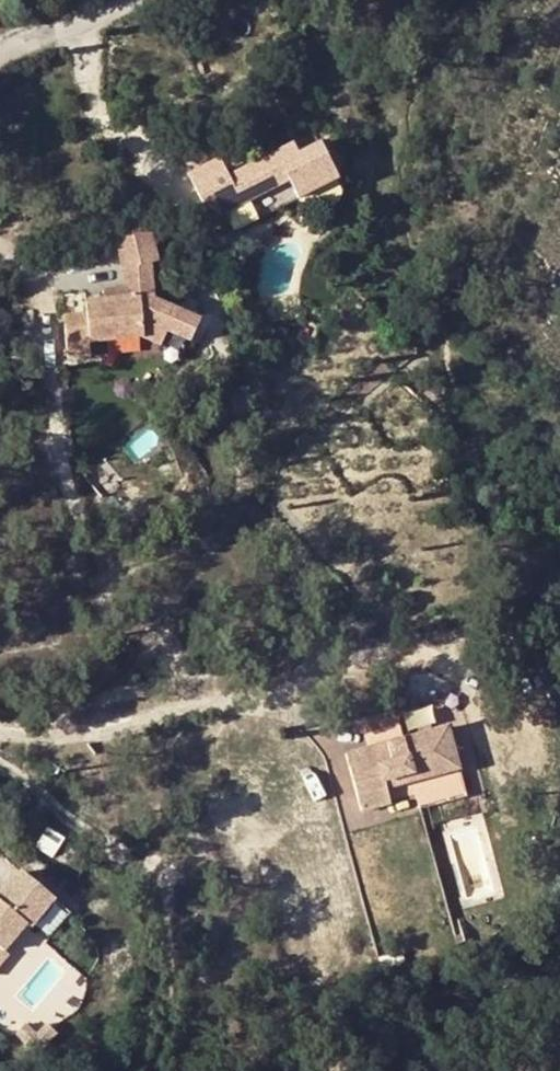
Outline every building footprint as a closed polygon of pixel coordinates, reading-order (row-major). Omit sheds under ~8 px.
[(333,188),(315,154),(293,163),(277,171),(285,190),(292,205),(333,188)] [(185,177),(206,225),(245,208),(285,190),(277,171),(293,163),(289,155),(240,176),(227,182),(220,168),(217,162),(185,177)] [(227,182),(240,176),(232,162),(220,168),(227,182)] [(285,190),(245,208),(252,223),(292,205),(285,190)] [(109,230),(119,264),(152,254),(143,221),(109,230)] [(83,309),(63,312),(68,351),(89,349),(87,336),(138,329),(156,338),(163,324),(186,334),(195,313),(148,292),(146,278),(120,282),(122,291),(100,294),(81,296),(83,309)] [(418,767),(421,775),(462,764),(449,723),(349,751),(361,793),(388,784),(386,777),(418,767)] [(386,777),(388,784),(421,775),(418,767),(386,777)] [(393,800),(388,784),(361,793),(365,808),(393,800)] [(48,856),(61,844),(46,830),(35,847),(48,856)] [(44,897),(13,869),(0,883),(0,939),(16,921),(20,924),(44,897)] [(53,905),(37,919),(47,932),(64,917),(53,905)]
